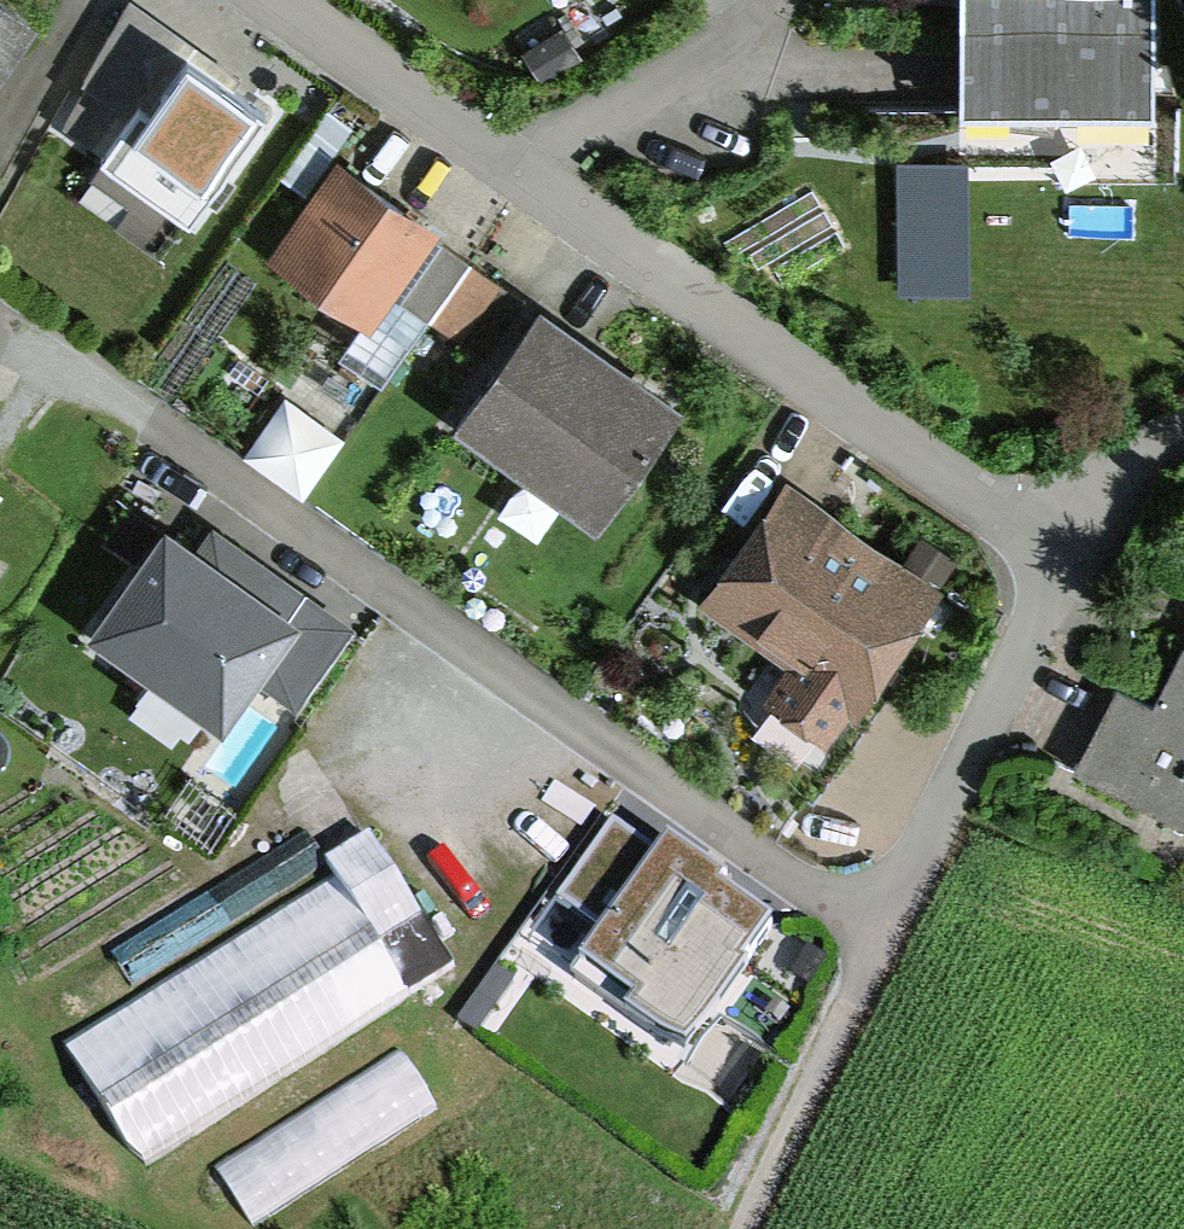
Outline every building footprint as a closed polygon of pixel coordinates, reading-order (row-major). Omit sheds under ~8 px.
[(40,8),(28,0),(0,0),(0,68),(40,8)] [(194,211),(267,104),(220,72),(185,48),(192,38),(136,0),(134,0),(83,76),(87,79),(59,120),(194,211)] [(960,97),(1151,98),(1151,0),(960,0),(960,97)] [(439,225),(340,154),(273,246),(373,317),(429,239),(439,225)] [(679,395),(538,296),(451,419),(592,518),(679,395)] [(252,466),(316,492),(344,423),(281,397),(252,466)] [(939,583),(788,478),(700,603),(786,663),(765,694),(830,739),(939,583)] [(200,541),(166,517),(75,642),(190,726),(202,709),(222,723),(257,674),(296,702),(354,622),(215,521),(200,541)] [(1146,715),(1112,697),(1076,766),(1183,822),(1183,641),(1146,715)] [(569,969),(684,1053),(746,967),(738,961),(766,923),(719,889),(726,880),(668,837),(656,853),(614,823),(559,897),(600,927),(569,969)] [(334,876),(62,1045),(138,1166),(454,968),(382,853),(369,833),(324,861),(328,866),(334,876)] [(114,954),(134,987),(328,866),(324,861),(309,836),(114,954)] [(220,1168),(255,1223),(442,1106),(408,1051),(220,1168)]
